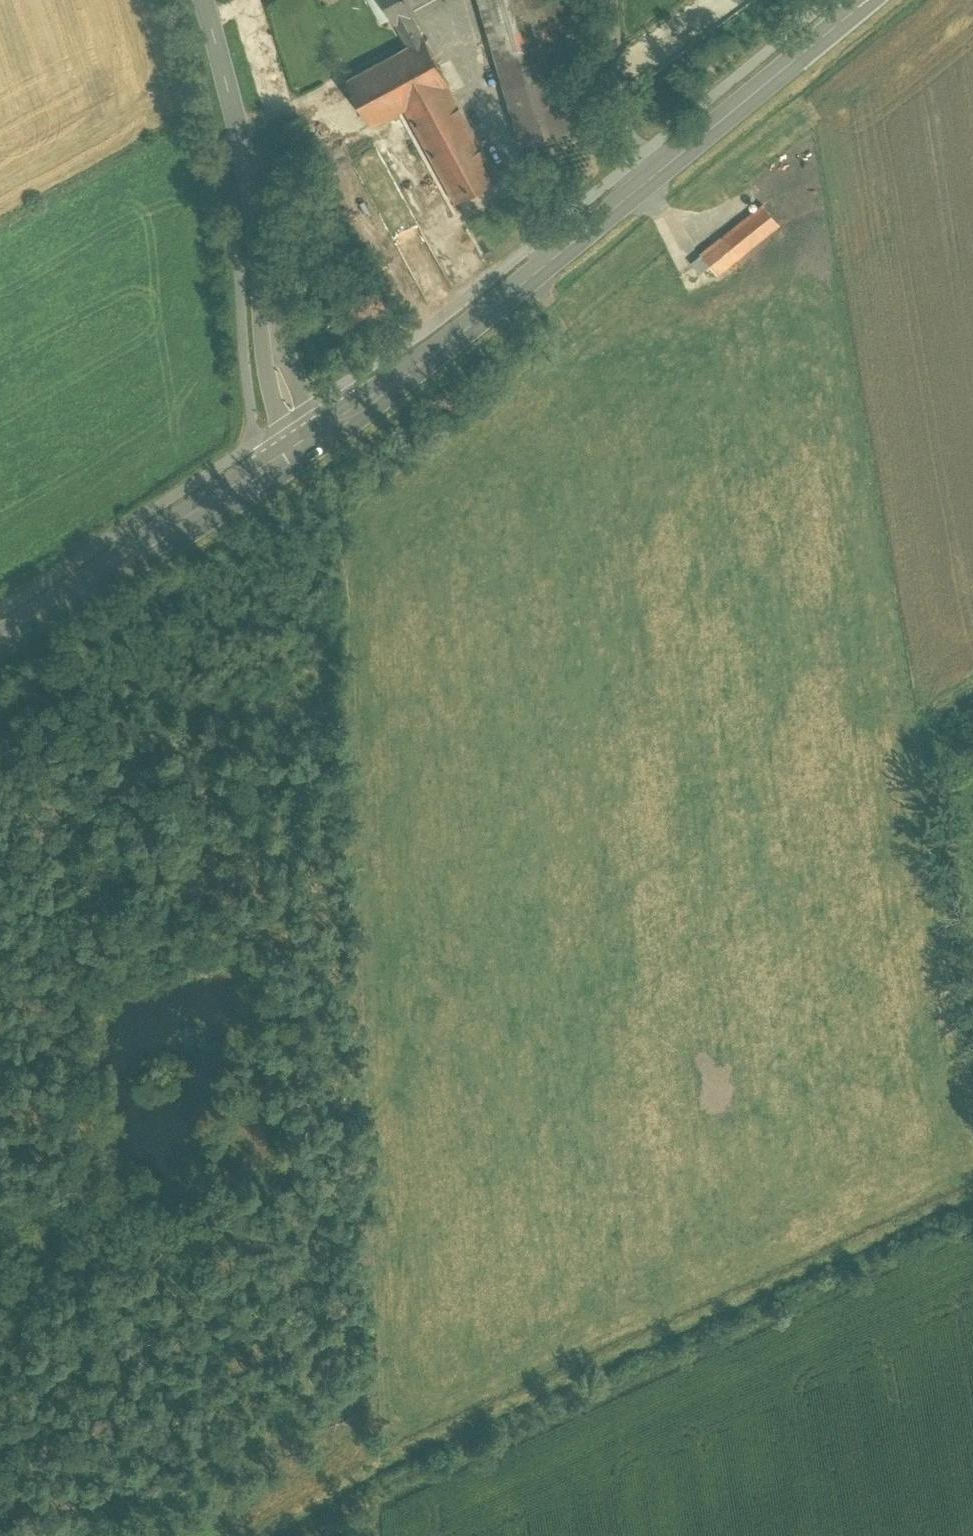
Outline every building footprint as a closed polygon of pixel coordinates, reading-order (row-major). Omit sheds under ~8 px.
[(395,22),(397,21),(410,45),(424,38),(411,14),(415,11),(412,5),(420,0),(383,0),(395,22)] [(521,146),(590,128),(556,0),(481,0),(521,146)] [(410,45),(348,80),(373,129),(408,111),(458,208),(503,186),(425,37),(424,38),(410,45)] [(780,225),(764,205),(701,254),(710,265),(717,274),(780,225)] [(710,265),(701,254),(691,263),(699,274),(710,265)]
